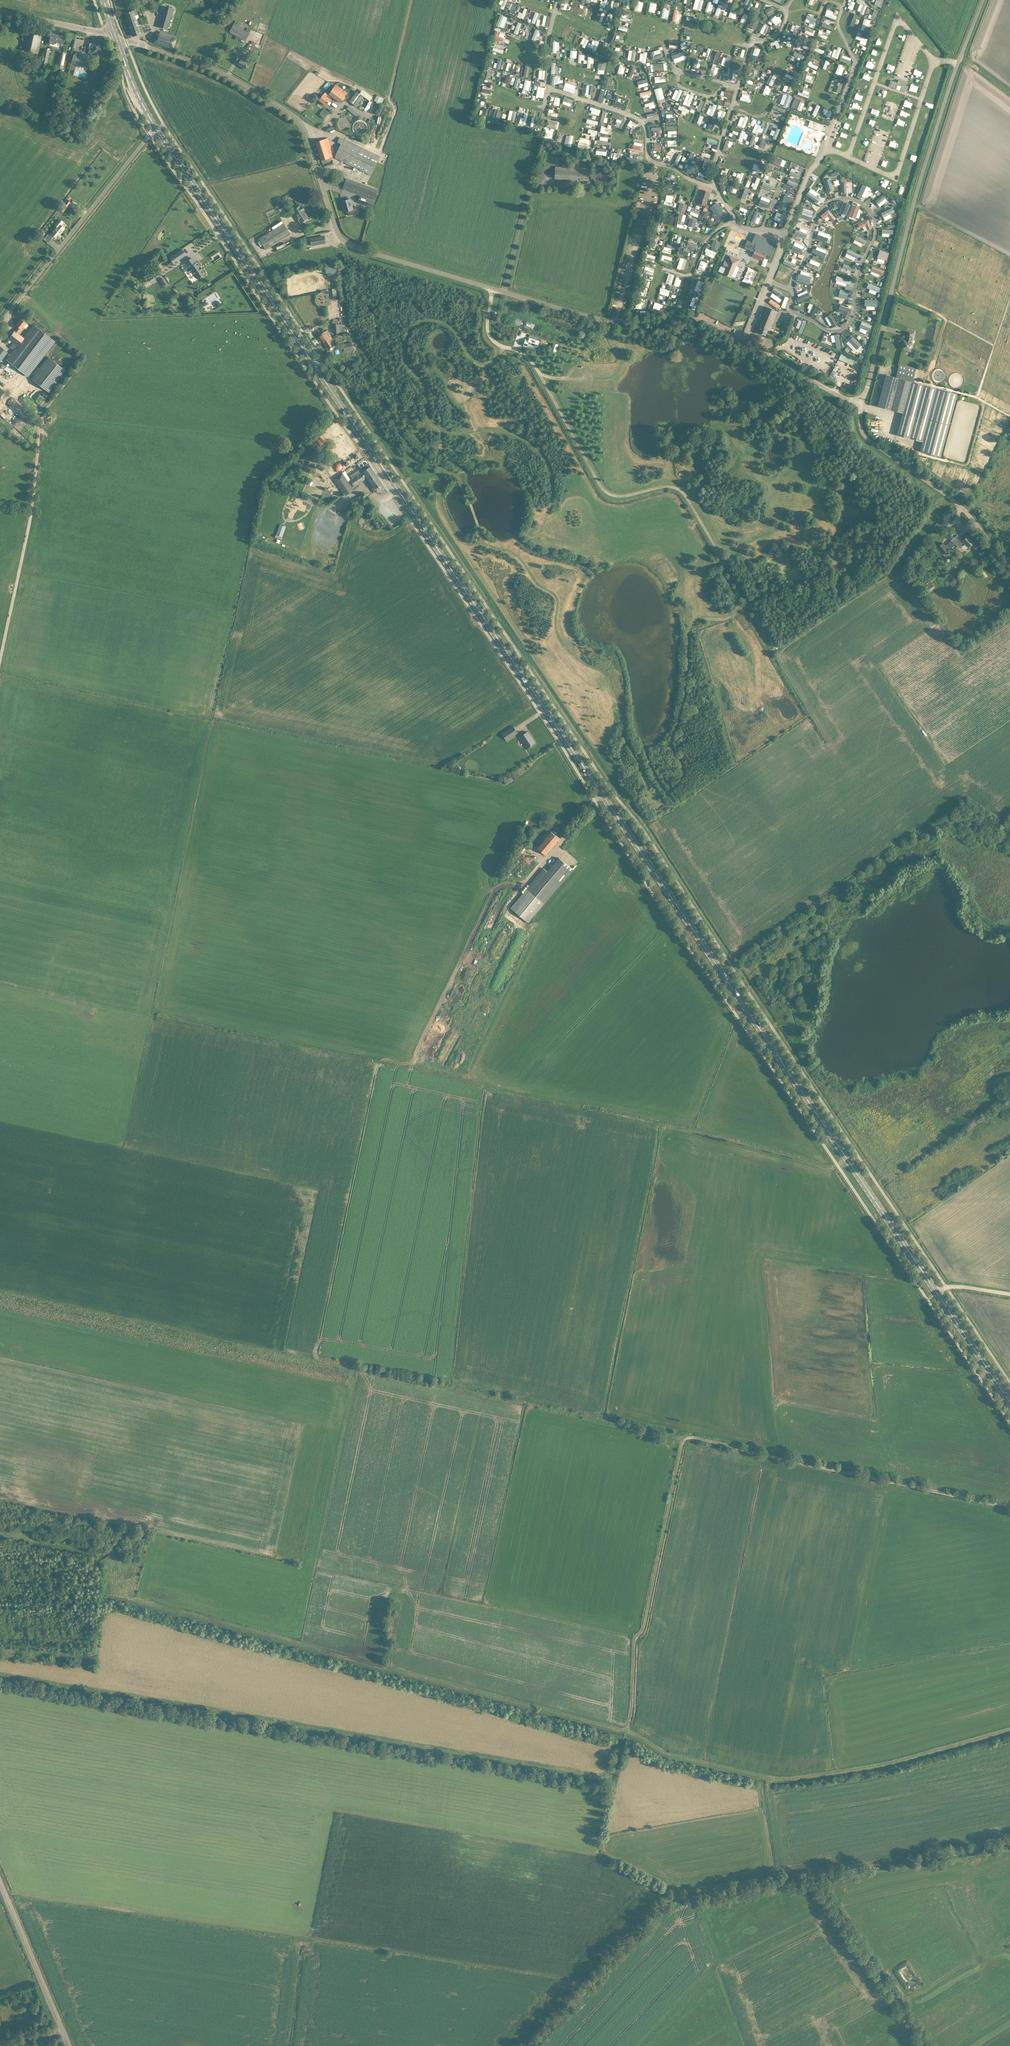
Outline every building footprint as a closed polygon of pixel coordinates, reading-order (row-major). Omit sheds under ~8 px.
[(700,0),(691,0),(690,9),(698,10),(700,0)] [(860,4),(859,7),(856,6),(855,11),(857,11),(856,14),(861,15),(863,4),(860,4)] [(588,5),(584,17),(590,19),(593,10),(590,9),(591,6),(588,5)] [(167,29),(169,24),(173,9),(164,6),(158,26),(167,29)] [(768,6),(762,10),(766,16),(772,13),(768,6)] [(521,18),(523,8),(521,8),(519,13),(516,12),(515,17),(521,18)] [(732,19),(734,10),(727,8),(725,17),(732,19)] [(132,36),(141,33),(143,32),(141,25),(138,26),(136,19),(139,18),(136,10),(124,14),(132,36)] [(596,10),(592,19),(598,21),(602,12),(596,10)] [(827,10),(826,13),(823,12),(821,16),(832,19),(834,15),(829,14),(830,11),(827,10)] [(838,20),(845,23),(848,16),(841,13),(838,20)] [(803,17),(807,19),(805,23),(813,26),(817,16),(816,16),(814,19),(804,15),(803,17)] [(862,30),(866,19),(861,17),(857,28),(862,30)] [(752,29),(755,21),(748,18),(745,26),(752,29)] [(511,32),(516,34),(519,23),(514,21),(511,32)] [(557,27),(554,26),(552,32),(558,34),(561,23),(559,22),(557,27)] [(250,33),(234,24),(229,32),(239,37),(238,39),(244,42),(245,41),(250,33)] [(565,38),(570,27),(567,26),(564,32),(563,32),(561,36),(565,38)] [(26,28),(25,33),(22,50),(38,54),(42,31),(26,28)] [(173,49),(177,36),(159,31),(159,34),(156,33),(153,43),(173,49)] [(56,43),(58,35),(51,33),(48,45),(50,45),(50,43),(54,44),(54,43),(56,43)] [(616,39),(616,35),(613,34),(612,41),(620,42),(620,39),(616,39)] [(857,40),(856,42),(863,45),(865,38),(853,34),(852,38),(857,40)] [(65,36),(58,35),(56,43),(60,44),(59,46),(63,46),(65,36)] [(577,43),(579,45),(578,47),(581,48),(585,40),(580,37),(577,43)] [(592,52),(596,42),(589,39),(587,46),(584,45),(583,47),(589,50),(588,50),(592,52)] [(766,43),(767,46),(769,46),(770,49),(777,47),(774,40),(766,43)] [(799,47),(805,49),(807,45),(796,41),(795,43),(800,44),(799,47)] [(911,43),(903,41),(896,62),(904,65),(911,43)] [(93,52),(101,54),(101,53),(102,53),(103,51),(102,50),(103,45),(102,45),(102,44),(100,43),(100,44),(94,43),(94,44),(90,43),(88,52),(92,53),(93,52)] [(261,50),(250,43),(247,48),(260,54),(261,50)] [(44,48),(41,64),(46,65),(50,50),(44,48)] [(59,52),(56,67),(63,69),(66,53),(59,52)] [(671,61),(680,59),(678,52),(669,54),(671,61)] [(73,55),(71,62),(77,64),(88,67),(91,57),(86,56),(76,53),(73,55)] [(719,59),(717,65),(725,67),(727,55),(724,54),(722,60),(719,59)] [(838,54),(836,61),(847,63),(849,57),(838,54)] [(248,63),(250,64),(253,58),(249,55),(248,57),(247,57),(246,57),(243,56),(238,64),(242,67),(245,69),(248,63)] [(814,69),(815,65),(812,64),(813,61),(810,60),(809,61),(805,60),(804,67),(814,69)] [(602,70),(603,61),(595,61),(595,69),(602,70)] [(839,71),(841,65),(835,63),(832,73),(835,74),(836,73),(839,75),(841,71),(839,71)] [(724,81),(730,82),(733,72),(727,70),(724,81)] [(768,86),(774,75),(768,73),(763,84),(768,86)] [(809,84),(810,80),(808,79),(809,76),(804,74),(801,81),(809,84)] [(741,87),(751,91),(753,86),(749,84),(750,81),(744,78),(741,87)] [(644,79),(634,81),(635,87),(645,85),(644,79)] [(908,86),(891,80),(889,86),(895,88),(895,89),(899,90),(906,92),(908,86)] [(326,105),(329,101),(333,97),(340,103),(347,93),(336,84),(327,96),(324,94),(319,100),(326,105)] [(489,88),(484,88),(484,85),(480,85),(479,93),(488,94),(489,88)] [(764,95),(768,88),(763,85),(759,92),(764,95)] [(540,98),(542,87),(535,86),(533,96),(540,98)] [(675,90),(672,89),(668,99),(675,102),(679,89),(676,88),(675,90)] [(357,91),(349,101),(356,107),(363,98),(364,96),(370,100),(371,98),(373,96),(372,96),(362,89),(359,93),(357,91)] [(725,90),(723,96),(730,98),(732,92),(725,90)] [(742,98),(742,94),(738,93),(737,101),(747,102),(747,98),(742,98)] [(568,106),(570,99),(561,96),(559,103),(568,106)] [(781,96),(780,99),(777,98),(775,102),(778,103),(777,105),(781,106),(784,97),(781,96)] [(641,103),(642,107),(647,106),(648,108),(651,107),(649,100),(641,103)] [(369,122),(373,123),(381,105),(377,103),(369,122)] [(710,103),(709,105),(706,104),(703,113),(709,116),(714,104),(710,103)] [(359,113),(350,105),(347,108),(356,116),(359,113)] [(771,112),(774,113),(775,111),(780,113),(781,109),(770,105),(770,107),(772,108),(771,112)] [(812,105),(808,115),(812,117),(816,106),(812,105)] [(589,106),(586,112),(595,116),(598,109),(589,106)] [(327,115),(329,112),(324,108),(320,113),(325,117),(327,115)] [(720,118),(722,110),(716,108),(714,117),(720,118)] [(520,117),(517,117),(516,123),(523,124),(525,113),(521,112),(520,117)] [(613,118),(613,121),(618,123),(619,116),(609,114),(608,117),(613,118)] [(744,117),(737,115),(735,126),(742,127),(744,117)] [(663,117),(663,124),(671,125),(671,117),(663,117)] [(545,119),(543,125),(554,128),(555,122),(545,119)] [(624,125),(630,130),(634,125),(627,120),(624,125)] [(597,134),(595,144),(601,145),(602,141),(606,141),(606,136),(605,135),(605,131),(602,130),(603,127),(598,126),(597,134)] [(732,132),(734,128),(728,126),(724,134),(728,136),(729,131),(732,132)] [(649,127),(649,132),(653,132),(654,137),(658,137),(658,127),(649,127)] [(335,158),(340,160),(371,175),(380,157),(344,140),(340,137),(337,142),(341,144),(335,155),(335,158)] [(713,145),(715,140),(704,137),(703,142),(713,145)] [(321,160),(333,157),(330,146),(331,146),(328,138),(316,142),(321,160)] [(593,155),(605,155),(605,147),(595,147),(595,150),(593,150),(593,155)] [(748,170),(758,173),(760,166),(750,163),(748,170)] [(588,180),(589,175),(589,169),(574,168),(574,164),(568,164),(568,167),(555,166),(555,178),(588,180)] [(695,171),(692,179),(704,183),(707,175),(695,171)] [(607,182),(608,177),(608,174),(594,173),(593,181),(607,182)] [(343,188),(357,193),(375,200),(378,192),(346,180),(343,188)] [(725,191),(732,193),(735,185),(728,183),(725,191)] [(803,197),(816,201),(818,196),(809,194),(811,188),(806,186),(803,197)] [(702,189),(698,203),(705,205),(709,191),(702,189)] [(876,204),(883,197),(879,193),(872,200),(876,204)] [(375,201),(360,195),(358,202),(372,208),(373,205),(375,201)] [(66,199),(62,204),(67,208),(71,203),(66,199)] [(345,211),(353,209),(350,199),(341,201),(343,205),(345,211)] [(843,214),(847,203),(841,201),(836,211),(843,214)] [(682,213),(684,204),(677,202),(674,210),(682,213)] [(852,217),(856,206),(850,204),(846,215),(852,217)] [(301,222),(304,220),(308,218),(303,209),(304,209),(301,205),(299,206),(294,209),(301,222)] [(693,217),(696,211),(689,208),(686,215),(693,217)] [(828,216),(832,222),(836,218),(828,209),(820,216),(824,220),(828,216)] [(682,219),(682,214),(675,213),(674,224),(678,224),(678,219),(682,219)] [(684,227),(691,229),(694,220),(687,217),(684,227)] [(859,226),(861,230),(869,227),(865,218),(855,223),(857,227),(859,226)] [(62,222),(63,222),(59,219),(55,225),(57,226),(50,236),(48,234),(44,239),(49,243),(54,236),(58,239),(60,236),(59,235),(59,234),(64,228),(59,224),(62,221),(62,222)] [(266,250),(270,247),(291,234),(284,223),(259,239),(266,250)] [(769,260),(776,242),(756,234),(753,242),(747,240),(744,248),(753,251),(754,252),(753,256),(763,260),(764,258),(769,260)] [(850,240),(860,244),(862,240),(853,235),(850,240)] [(326,243),(325,238),(325,237),(324,237),(323,236),(322,236),(310,238),(312,246),(326,243)] [(708,247),(714,249),(717,241),(710,239),(708,247)] [(701,253),(705,254),(705,257),(711,258),(713,249),(702,248),(701,253)] [(168,266),(173,263),(185,255),(182,249),(169,258),(171,260),(166,263),(168,266)] [(882,264),(886,252),(876,249),(873,261),(882,264)] [(725,261),(722,267),(726,268),(724,273),(731,276),(735,277),(739,267),(737,266),(740,260),(731,256),(728,263),(725,261)] [(197,279),(199,277),(200,277),(202,276),(202,275),(204,273),(202,269),(200,267),(197,262),(196,263),(192,258),(186,262),(197,279)] [(642,264),(642,274),(650,274),(651,264),(642,264)] [(867,271),(869,272),(869,275),(875,277),(876,274),(880,275),(881,269),(869,266),(867,271)] [(661,284),(667,285),(671,275),(665,273),(661,284)] [(846,287),(848,278),(834,275),(832,283),(846,287)] [(164,277),(160,280),(163,286),(168,283),(164,277)] [(875,292),(877,286),(864,283),(863,289),(875,292)] [(661,300),(662,295),(665,296),(666,290),(657,287),(655,294),(660,295),(659,299),(661,300)] [(206,302),(216,298),(214,293),(204,297),(206,302)] [(861,299),(861,307),(869,307),(869,313),(871,313),(871,308),(874,308),(875,299),(861,299)] [(811,318),(816,306),(811,304),(805,315),(811,318)] [(838,316),(845,319),(849,309),(837,304),(835,310),(840,312),(838,316)] [(774,328),(776,323),(781,313),(765,306),(758,325),(760,326),(758,332),(765,335),(768,329),(770,330),(771,326),(774,328)] [(824,315),(826,319),(824,320),(826,325),(829,324),(831,327),(835,325),(829,312),(824,315)] [(14,331),(8,338),(18,346),(24,338),(18,333),(21,329),(21,330),(26,323),(20,318),(15,325),(18,327),(15,331),(14,331)] [(342,323),(339,324),(339,321),(333,321),(334,333),(342,333),(342,330),(343,330),(343,326),(342,326),(342,323)] [(18,346),(7,360),(27,376),(54,341),(34,325),(24,338),(18,346)] [(323,333),(319,336),(323,342),(329,338),(331,337),(327,330),(323,333)] [(914,332),(913,331),(908,330),(906,336),(907,337),(906,340),(903,339),(901,344),(902,344),(901,349),(910,351),(911,348),(910,348),(912,342),(910,341),(911,338),(912,338),(914,332)] [(329,338),(323,342),(328,349),(332,346),(336,344),(332,338),(331,337),(329,338)] [(525,340),(524,345),(527,346),(526,347),(537,350),(537,346),(539,342),(529,339),(528,341),(525,340)] [(352,342),(343,344),(344,351),(354,349),(352,342)] [(66,370),(48,356),(31,378),(49,392),(66,370)] [(7,364),(3,369),(10,375),(14,371),(7,364)] [(915,378),(913,378),(916,368),(899,364),(896,377),(914,382),(915,378)] [(914,382),(896,377),(886,375),(878,406),(903,413),(897,435),(922,441),(936,388),(914,382)] [(957,394),(936,388),(923,437),(923,439),(922,441),(920,451),(941,456),(957,394)] [(460,408),(455,410),(457,417),(459,417),(459,418),(459,417),(460,419),(458,419),(458,420),(462,418),(464,424),(471,422),(466,408),(461,410),(460,408)] [(333,472),(340,468),(337,462),(330,466),(333,472)] [(343,473),(334,479),(345,495),(354,490),(358,487),(357,485),(366,479),(374,492),(381,488),(379,486),(382,484),(368,463),(364,466),(361,468),(363,472),(350,480),(348,481),(343,473)] [(276,502),(281,504),(285,495),(280,493),(276,502)] [(363,495),(344,507),(347,512),(366,500),(363,497),(364,496),(363,495)] [(355,515),(368,506),(372,503),(369,498),(366,500),(367,501),(357,507),(358,508),(353,511),(355,515)] [(372,511),(370,512),(381,528),(382,527),(386,524),(381,516),(376,509),(372,511)] [(277,523),(272,537),(278,540),(283,526),(277,523)] [(957,535),(954,538),(952,539),(960,548),(962,547),(963,548),(964,548),(965,548),(967,548),(968,547),(974,542),(968,536),(965,538),(964,538),(963,537),(962,537),(961,537),(961,538),(960,538),(957,535)] [(937,547),(943,554),(949,549),(942,542),(937,547)] [(935,589),(929,581),(925,584),(930,591),(933,594),(936,591),(935,589)] [(506,740),(513,735),(517,733),(513,726),(502,734),(506,740)] [(527,748),(530,746),(531,745),(534,743),(530,739),(532,738),(528,732),(520,737),(527,748)] [(555,844),(556,845),(557,843),(558,841),(557,840),(559,838),(551,831),(549,833),(547,832),(534,848),(537,851),(539,849),(546,854),(555,844)] [(510,908),(528,922),(560,882),(561,883),(573,869),(559,858),(548,871),(543,868),(510,908)] [(502,938),(495,935),(493,940),(499,943),(502,938)]
